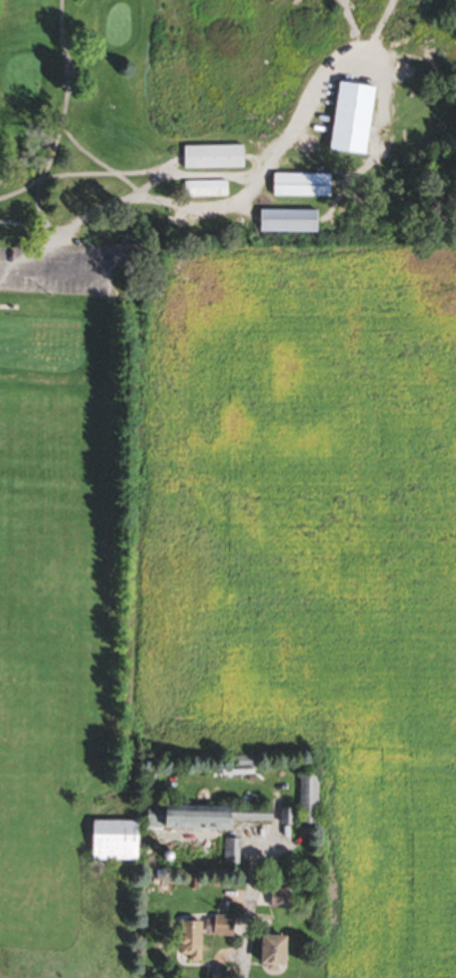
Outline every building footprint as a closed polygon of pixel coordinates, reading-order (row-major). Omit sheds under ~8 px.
[(324,153),(362,159),(370,89),(334,84),(324,153)] [(181,148),(181,171),(240,170),(240,148),(181,148)] [(270,175),(269,197),(329,199),(329,176),(270,175)] [(181,183),(226,182),(227,199),(182,200),(181,183)] [(256,212),(257,234),(315,235),(316,212),(256,212)] [(297,776),(297,828),(314,828),(314,776),(297,776)] [(144,808),(144,831),(223,833),(224,824),(269,825),(270,811),(144,808)] [(127,824),(131,867),(75,865),(74,825),(127,824)] [(238,867),(238,842),(225,842),(225,867),(238,867)] [(269,911),(287,911),(287,892),(269,892),(269,911)] [(212,939),(232,939),(232,919),(212,919),(212,939)] [(178,965),(199,965),(199,925),(178,925),(178,965)] [(281,970),(282,939),(256,939),(256,969),(281,970)]
